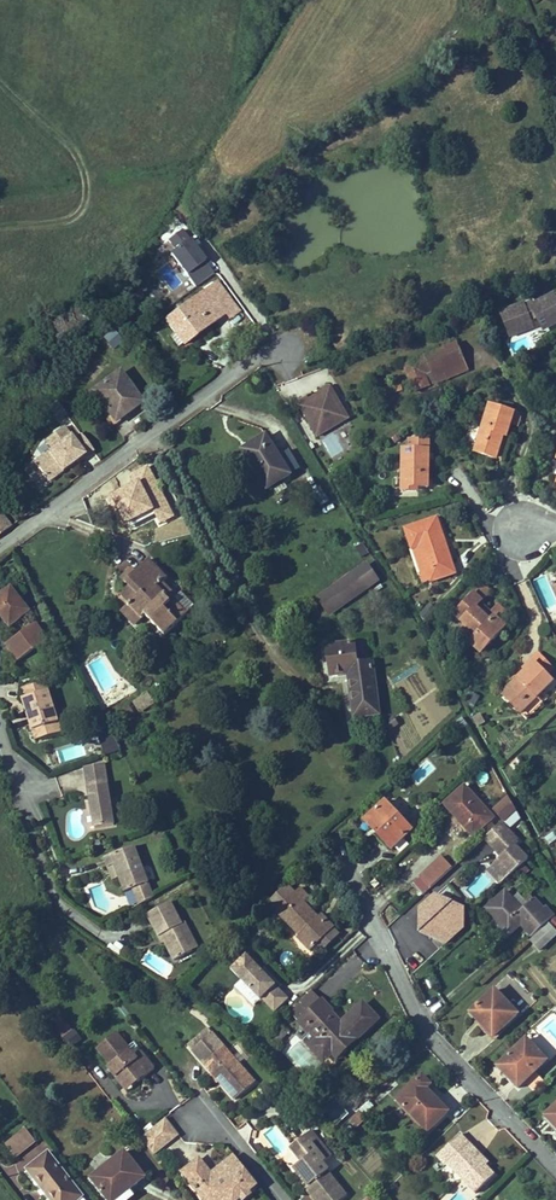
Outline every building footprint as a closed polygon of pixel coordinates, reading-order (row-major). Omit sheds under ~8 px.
[(205,262),(182,231),(181,230),(169,240),(176,250),(171,254),(187,275),(205,262)] [(139,302),(148,287),(136,280),(128,295),(139,302)] [(229,319),(239,312),(216,282),(207,290),(225,314),(229,319)] [(555,288),(554,285),(542,292),(540,288),(500,312),(513,335),(533,323),(532,321),(536,319),(540,326),(555,318),(555,321),(555,288)] [(184,345),(225,314),(207,290),(165,321),(174,333),(169,337),(177,348),(183,344),(184,345)] [(102,335),(112,347),(122,340),(112,327),(102,335)] [(451,377),(447,367),(463,360),(456,345),(405,366),(415,392),(451,377)] [(467,370),(463,360),(447,367),(451,377),(467,370)] [(141,403),(119,373),(92,393),(98,401),(113,420),(128,409),(130,411),(141,403)] [(330,423),(346,413),(331,388),(323,392),(323,395),(319,398),(317,396),(309,400),(308,398),(299,404),(317,437),(333,428),(330,423)] [(113,420),(98,401),(94,404),(111,428),(131,413),(130,411),(128,409),(113,420)] [(506,436),(510,424),(518,426),(520,418),(516,412),(514,411),(514,413),(490,406),(476,452),(496,459),(504,436),(506,436)] [(330,423),(333,428),(349,419),(346,413),(330,423)] [(77,463),(93,451),(81,435),(73,441),(63,427),(45,441),(52,450),(34,463),(48,482),(62,471),(59,466),(65,462),(69,466),(76,461),(77,463)] [(332,457),(343,452),(333,433),(323,439),(332,457)] [(290,475),(266,436),(249,447),(262,467),(256,471),(267,489),(290,475)] [(428,488),(429,461),(434,461),(434,454),(429,454),(429,440),(410,440),(409,451),(404,451),(403,487),(418,488),(428,488)] [(262,467),(249,447),(243,450),(256,471),(262,467)] [(290,449),(283,453),(292,468),(299,465),(290,449)] [(69,466),(65,462),(59,466),(62,471),(69,466)] [(455,573),(437,519),(406,529),(413,549),(413,548),(421,573),(428,570),(432,581),(455,573)] [(140,577),(154,564),(150,560),(136,573),(140,577)] [(165,636),(195,607),(181,592),(177,597),(163,582),(168,578),(154,564),(140,577),(136,573),(126,583),(130,587),(121,596),(130,605),(123,611),(136,625),(145,616),(165,636)] [(329,614),(375,582),(364,567),(319,599),(329,614)] [(126,583),(136,573),(132,569),(122,579),(126,583)] [(432,581),(428,570),(421,573),(425,583),(432,581)] [(482,601),(490,592),(482,585),(474,594),(482,601)] [(11,589),(0,598),(0,614),(10,627),(29,612),(11,589)] [(499,622),(495,618),(491,622),(490,620),(476,608),(482,601),(474,594),(455,615),(465,624),(477,636),(471,643),(482,654),(506,627),(499,622)] [(507,614),(500,608),(490,620),(491,622),(495,618),(499,622),(507,614)] [(136,625),(123,611),(116,618),(129,631),(136,625)] [(18,661),(48,640),(36,623),(6,644),(18,661)] [(477,636),(465,624),(458,632),(471,643),(477,636)] [(377,695),(373,662),(358,664),(355,643),(327,646),(331,676),(349,674),(355,717),(372,715),(370,696),(377,695)] [(553,668),(538,653),(532,660),(535,663),(546,675),(553,668)] [(537,697),(553,681),(546,675),(535,663),(502,694),(527,720),(544,704),(537,697)] [(61,733),(46,682),(23,689),(26,698),(23,699),(36,740),(61,733)] [(153,702),(148,694),(136,702),(141,710),(153,702)] [(379,714),(377,695),(370,696),(372,715),(379,714)] [(137,713),(132,705),(128,708),(133,715),(137,713)] [(118,724),(133,715),(128,708),(114,717),(118,724)] [(117,743),(111,731),(98,735),(103,749),(117,743)] [(121,751),(117,743),(103,749),(105,757),(121,751)] [(109,784),(105,765),(85,768),(88,787),(109,784)] [(116,825),(109,784),(88,787),(95,828),(116,825)] [(493,819),(466,788),(446,806),(456,817),(460,813),(464,818),(461,822),(474,836),(493,819)] [(504,820),(516,809),(509,799),(495,811),(504,820)] [(412,830),(386,802),(365,821),(392,849),(412,830)] [(464,818),(460,813),(456,817),(461,822),(464,818)] [(500,884),(528,860),(515,845),(518,842),(501,823),(485,837),(502,857),(491,867),(500,877),(497,880),(500,884)] [(153,898),(135,847),(105,858),(108,868),(114,865),(119,878),(124,893),(133,889),(139,906),(153,898)] [(430,888),(452,868),(442,857),(420,877),(430,888)] [(119,878),(114,865),(108,868),(113,880),(119,878)] [(277,911),(295,894),(287,885),(269,902),(277,911)] [(321,923),(317,919),(319,917),(305,903),(311,898),(301,888),(295,894),(277,911),(276,912),(299,936),(297,938),(310,952),(317,945),(333,929),(335,928),(326,919),(321,923)] [(498,913),(514,931),(522,923),(533,936),(554,917),(545,907),(543,909),(534,900),(528,905),(518,894),(512,899),(505,891),(486,909),(493,918),(498,913)] [(463,928),(464,909),(446,904),(447,899),(435,896),(429,902),(430,905),(420,914),(420,919),(429,924),(431,922),(434,926),(432,928),(432,938),(446,944),(463,928)] [(464,904),(447,899),(446,904),(464,909),(464,904)] [(187,939),(192,936),(185,923),(182,924),(171,902),(147,915),(159,937),(161,936),(165,943),(174,961),(193,951),(187,939)] [(420,914),(430,905),(429,902),(420,910),(420,914)] [(514,931),(498,913),(493,918),(509,935),(514,931)] [(321,923),(326,919),(322,915),(319,917),(317,919),(321,923)] [(555,936),(555,932),(549,925),(531,941),(540,950),(555,936)] [(322,950),(339,935),(333,929),(317,945),(322,950)] [(198,948),(192,936),(187,939),(193,951),(198,948)] [(289,999),(247,955),(233,969),(242,979),(241,980),(261,1000),(262,999),(275,1013),(289,999)] [(337,1058),(378,1020),(363,1004),(350,1016),(354,1020),(343,1030),(328,1014),(332,1011),(312,990),(289,1012),(308,1033),(302,1038),(322,1060),(331,1052),(337,1058)] [(494,1038),(518,1015),(495,990),(471,1013),(494,1038)] [(343,1030),(354,1020),(350,1016),(343,1023),(332,1011),(328,1014),(343,1030)] [(71,1048),(82,1038),(62,1015),(50,1025),(71,1048)] [(192,1050),(212,1033),(208,1028),(188,1045),(192,1050)] [(155,1069),(141,1052),(135,1056),(128,1048),(116,1033),(97,1048),(108,1062),(111,1065),(108,1068),(122,1086),(133,1077),(138,1083),(155,1069)] [(255,1082),(212,1033),(192,1050),(212,1073),(214,1071),(225,1084),(223,1085),(235,1100),(255,1082)] [(261,1050),(273,1039),(267,1033),(256,1044),(261,1050)] [(535,1072),(547,1061),(527,1039),(501,1064),(511,1075),(508,1078),(519,1089),(525,1083),(535,1072)] [(141,1052),(134,1043),(128,1048),(135,1056),(141,1052)] [(225,1084),(214,1071),(212,1073),(223,1085),(225,1084)] [(534,1092),(544,1082),(535,1072),(525,1083),(534,1092)] [(449,1112),(427,1089),(431,1085),(422,1076),(397,1100),(428,1132),(449,1112)] [(127,1092),(138,1083),(133,1077),(122,1086),(127,1092)] [(364,1115),(374,1106),(357,1087),(327,1114),(339,1127),(359,1109),(364,1115)] [(545,1117),(555,1128),(555,1107),(545,1117)] [(166,1118),(157,1125),(170,1141),(179,1134),(166,1118)] [(153,1154),(170,1141),(157,1125),(141,1138),(153,1154)] [(15,1157),(35,1141),(26,1129),(6,1145),(15,1157)] [(298,1142),(309,1156),(302,1162),(294,1169),(308,1186),(311,1184),(315,1189),(310,1194),(315,1199),(342,1199),(347,1196),(328,1172),(329,1171),(323,1163),(332,1157),(311,1131),(298,1142)] [(495,1175),(486,1166),(476,1156),(479,1153),(460,1134),(439,1155),(476,1194),(495,1175)] [(309,1156),(298,1142),(290,1147),(302,1162),(309,1156)] [(129,1191),(145,1178),(125,1152),(91,1179),(108,1199),(119,1191),(123,1195),(126,1198),(131,1194),(129,1191)] [(489,1164),(479,1153),(476,1156),(486,1166),(489,1164)] [(48,1154),(28,1169),(52,1199),(77,1199),(81,1196),(48,1154)] [(235,1156),(217,1170),(220,1174),(214,1178),(211,1174),(199,1159),(183,1172),(205,1199),(211,1199),(215,1197),(217,1199),(226,1199),(229,1198),(231,1199),(239,1199),(258,1185),(235,1156)] [(315,1189),(311,1184),(308,1186),(306,1188),(310,1194),(315,1189)] [(123,1195),(119,1191),(108,1199),(117,1199),(123,1195)]
